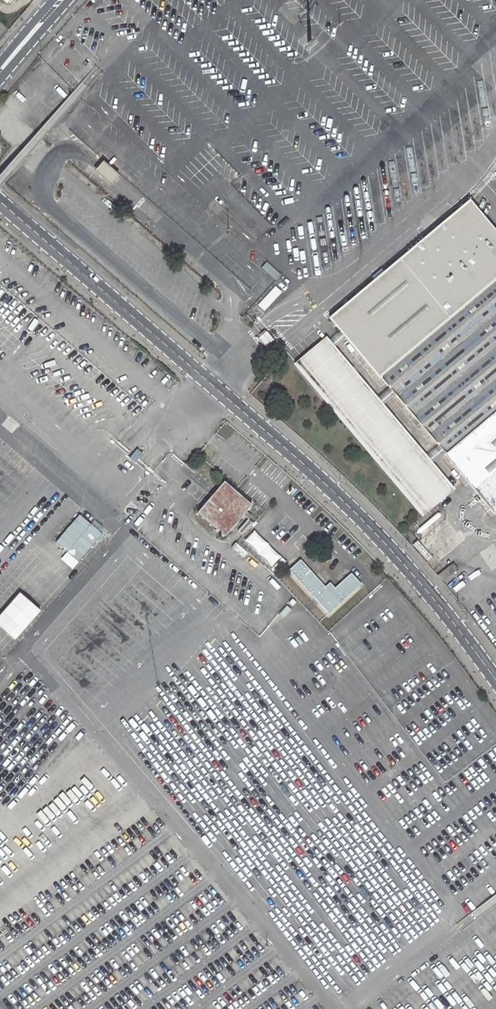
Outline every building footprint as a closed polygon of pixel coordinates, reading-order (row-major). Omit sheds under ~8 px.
[(470,199),(330,317),(380,377),(381,375),(447,453),(445,454),(495,513),(495,512),(495,230),(470,199)] [(449,487),(327,342),(303,363),(425,508),(449,487)] [(251,505),(225,481),(198,512),(225,535),(251,505)] [(75,557),(80,561),(103,535),(83,517),(67,536),(82,549),(75,557)] [(257,529),(247,538),(271,567),(281,558),(257,529)] [(325,587),(301,560),(289,570),(328,615),(361,586),(352,575),(335,589),(325,587)] [(455,570),(450,564),(438,574),(442,580),(455,570)]
